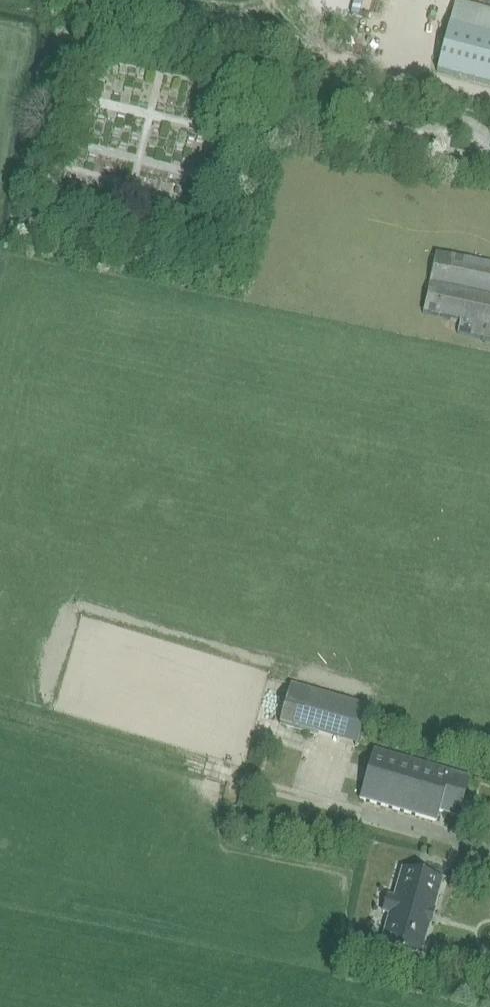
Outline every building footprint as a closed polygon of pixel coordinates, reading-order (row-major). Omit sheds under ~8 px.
[(454,3),(436,72),(489,86),(489,12),(454,3)] [(436,253),(423,313),(461,321),(457,335),(489,342),(489,263),(464,258),(436,253)] [(366,707),(308,691),(290,686),(279,724),(355,746),(366,707)] [(437,822),(440,812),(459,818),(470,779),(374,751),(360,800),(437,822)] [(418,953),(439,880),(402,870),(394,898),(386,896),(381,912),(393,915),(385,944),(418,953)]
